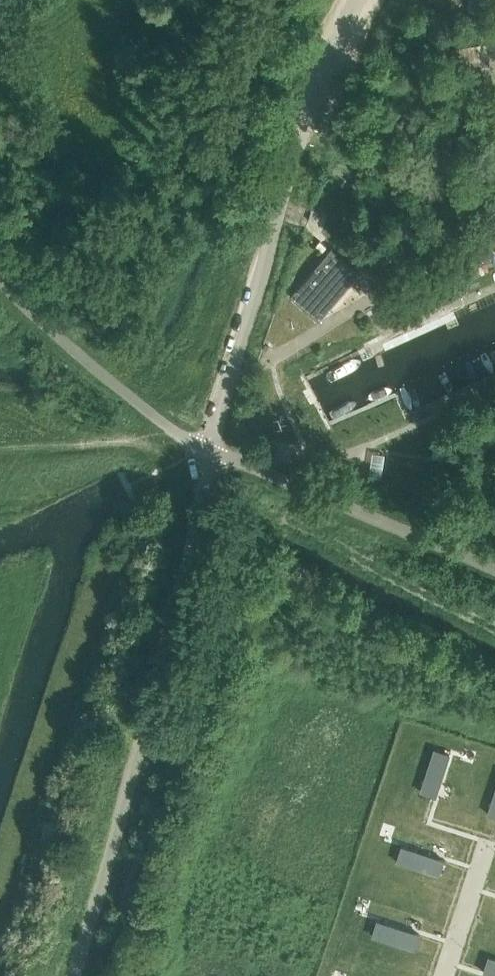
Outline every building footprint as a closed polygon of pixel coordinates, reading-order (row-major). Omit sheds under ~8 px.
[(320,316),(359,271),(332,248),(293,293),(320,316)] [(436,428),(431,457),(443,459),(443,456),(448,430),(436,428)] [(434,749),(421,791),(436,796),(450,754),(434,749)] [(402,846),(397,861),(439,875),(444,860),(402,846)] [(377,920),(372,936),(415,949),(420,934),(377,920)] [(484,972),(494,975),(494,959),(489,957),(484,972)]
